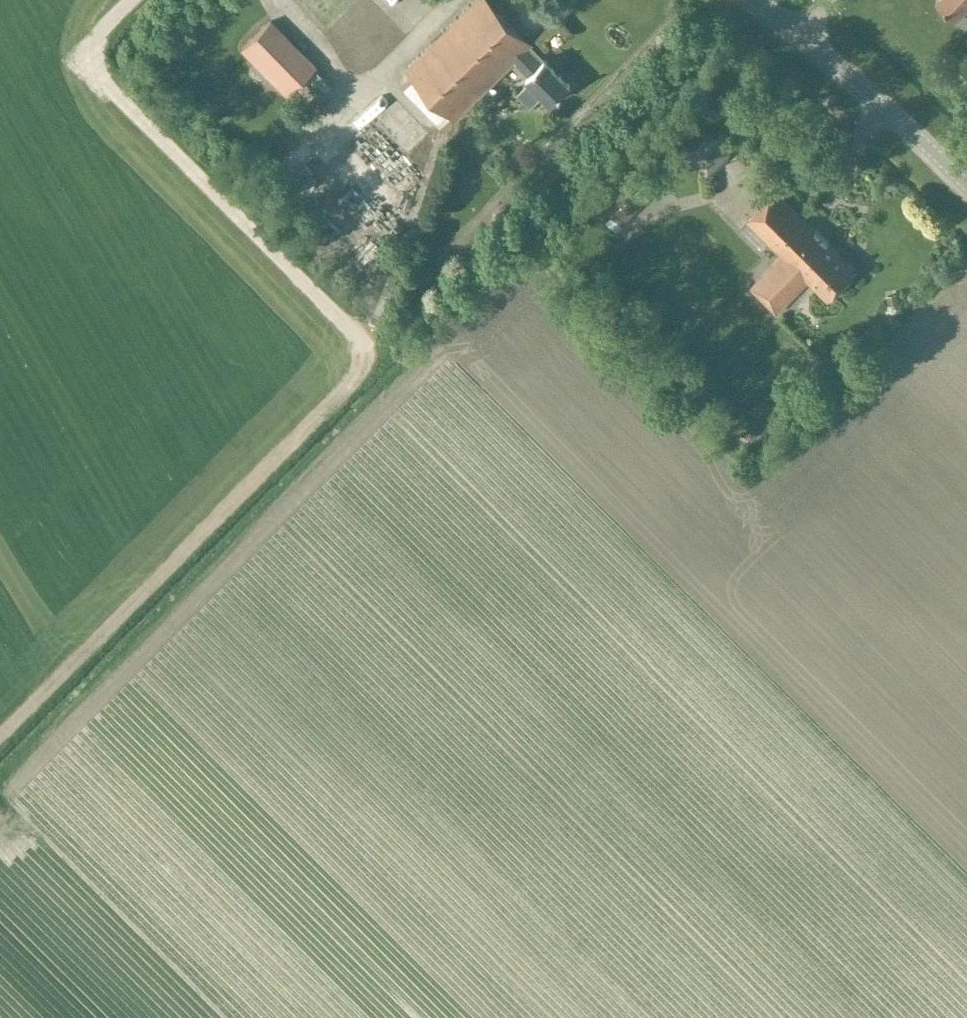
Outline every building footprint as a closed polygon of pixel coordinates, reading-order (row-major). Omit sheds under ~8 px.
[(570,84),(544,59),(541,62),(527,48),(531,43),(488,0),(474,0),(406,68),(456,118),(514,60),(529,74),(526,77),(529,80),(515,93),(530,107),(543,94),(552,103),(570,84)] [(953,17),(954,17),(966,26),(966,24),(965,23),(966,20),(966,0),(936,0),(953,17)] [(286,97),(317,67),(271,20),(241,49),(286,97)] [(826,300),(855,271),(776,190),(746,220),(781,255),(749,287),(774,313),(807,281),(826,300)]
